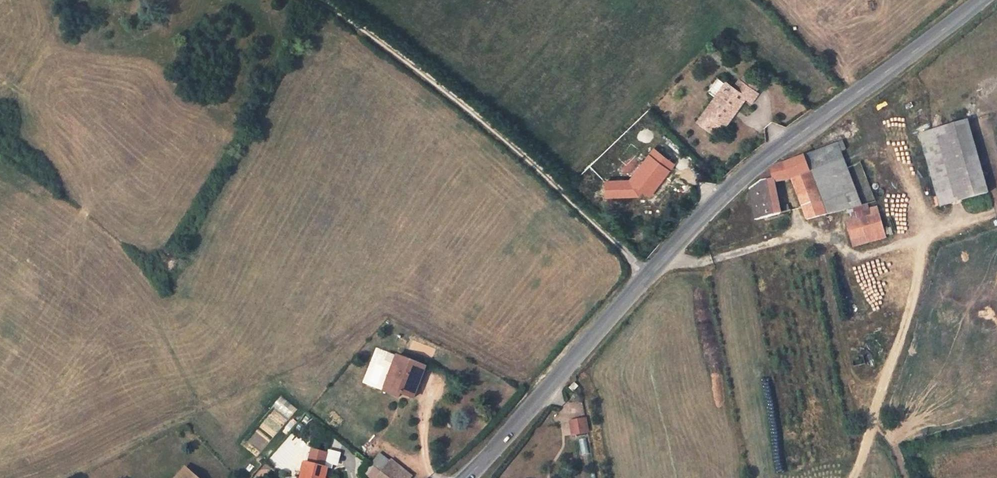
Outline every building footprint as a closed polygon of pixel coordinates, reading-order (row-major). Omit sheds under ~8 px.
[(736,49),(730,55),(738,62),(743,56),(736,49)] [(744,76),(740,82),(755,92),(759,87),(744,76)] [(698,121),(708,128),(714,120),(721,125),(724,128),(746,98),(752,102),(757,94),(755,92),(740,82),(739,81),(733,88),(726,83),(698,121)] [(714,120),(708,128),(715,133),(721,125),(714,120)] [(988,193),(968,122),(920,135),(941,206),(988,193)] [(784,163),(775,166),(760,176),(761,179),(761,182),(750,189),(756,219),(780,214),(774,182),(792,179),(807,219),(826,214),(808,164),(840,152),(846,150),(842,142),(805,157),(804,156),(784,164),(784,163)] [(630,182),(645,193),(648,189),(652,193),(674,165),(654,150),(630,182)] [(847,168),(840,152),(808,164),(826,214),(846,209),(861,206),(847,168)] [(861,162),(847,168),(861,206),(868,204),(876,201),(861,162)] [(868,204),(861,206),(846,209),(847,217),(855,215),(856,219),(871,216),(869,208),(868,204)] [(846,222),(853,246),(886,237),(877,206),(869,208),(871,216),(856,219),(846,222)] [(863,355),(852,357),(853,365),(864,363),(863,355)] [(392,390),(401,393),(414,398),(426,367),(397,356),(393,368),(399,370),(392,390)] [(399,397),(401,393),(392,390),(399,370),(393,368),(384,392),(399,397)] [(574,382),(569,387),(573,391),(578,385),(574,382)] [(588,433),(585,419),(570,422),(572,435),(588,433)] [(312,450),(309,464),(323,468),(327,454),(312,450)] [(381,455),(373,464),(382,472),(390,462),(381,455)] [(406,472),(392,460),(390,462),(382,472),(390,477),(401,477),(406,472)] [(328,469),(323,468),(309,464),(305,463),(302,477),(325,477),(328,469)] [(187,467),(179,477),(183,477),(187,477),(193,472),(187,467)]
